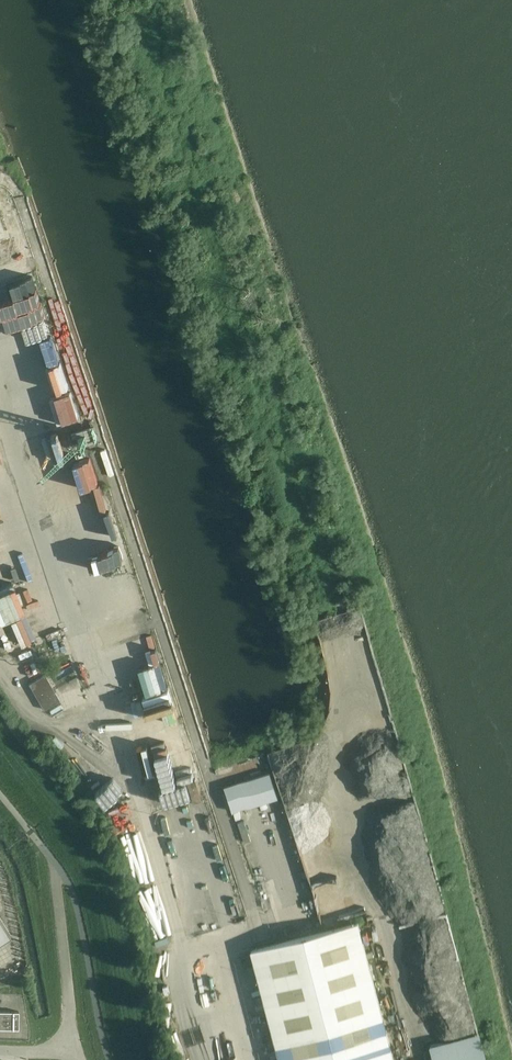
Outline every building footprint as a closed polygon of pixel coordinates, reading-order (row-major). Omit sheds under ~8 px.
[(44,675),(28,684),(43,709),(59,700),(44,675)] [(269,771),(224,786),(232,812),(278,797),(269,771)] [(0,919),(0,941),(10,935),(0,919)] [(394,1059),(358,920),(251,948),(280,1059),(392,1059),(394,1059)] [(19,1012),(0,1011),(0,1029),(18,1029),(19,1012)] [(430,1045),(434,1059),(487,1059),(480,1032),(430,1045)]
